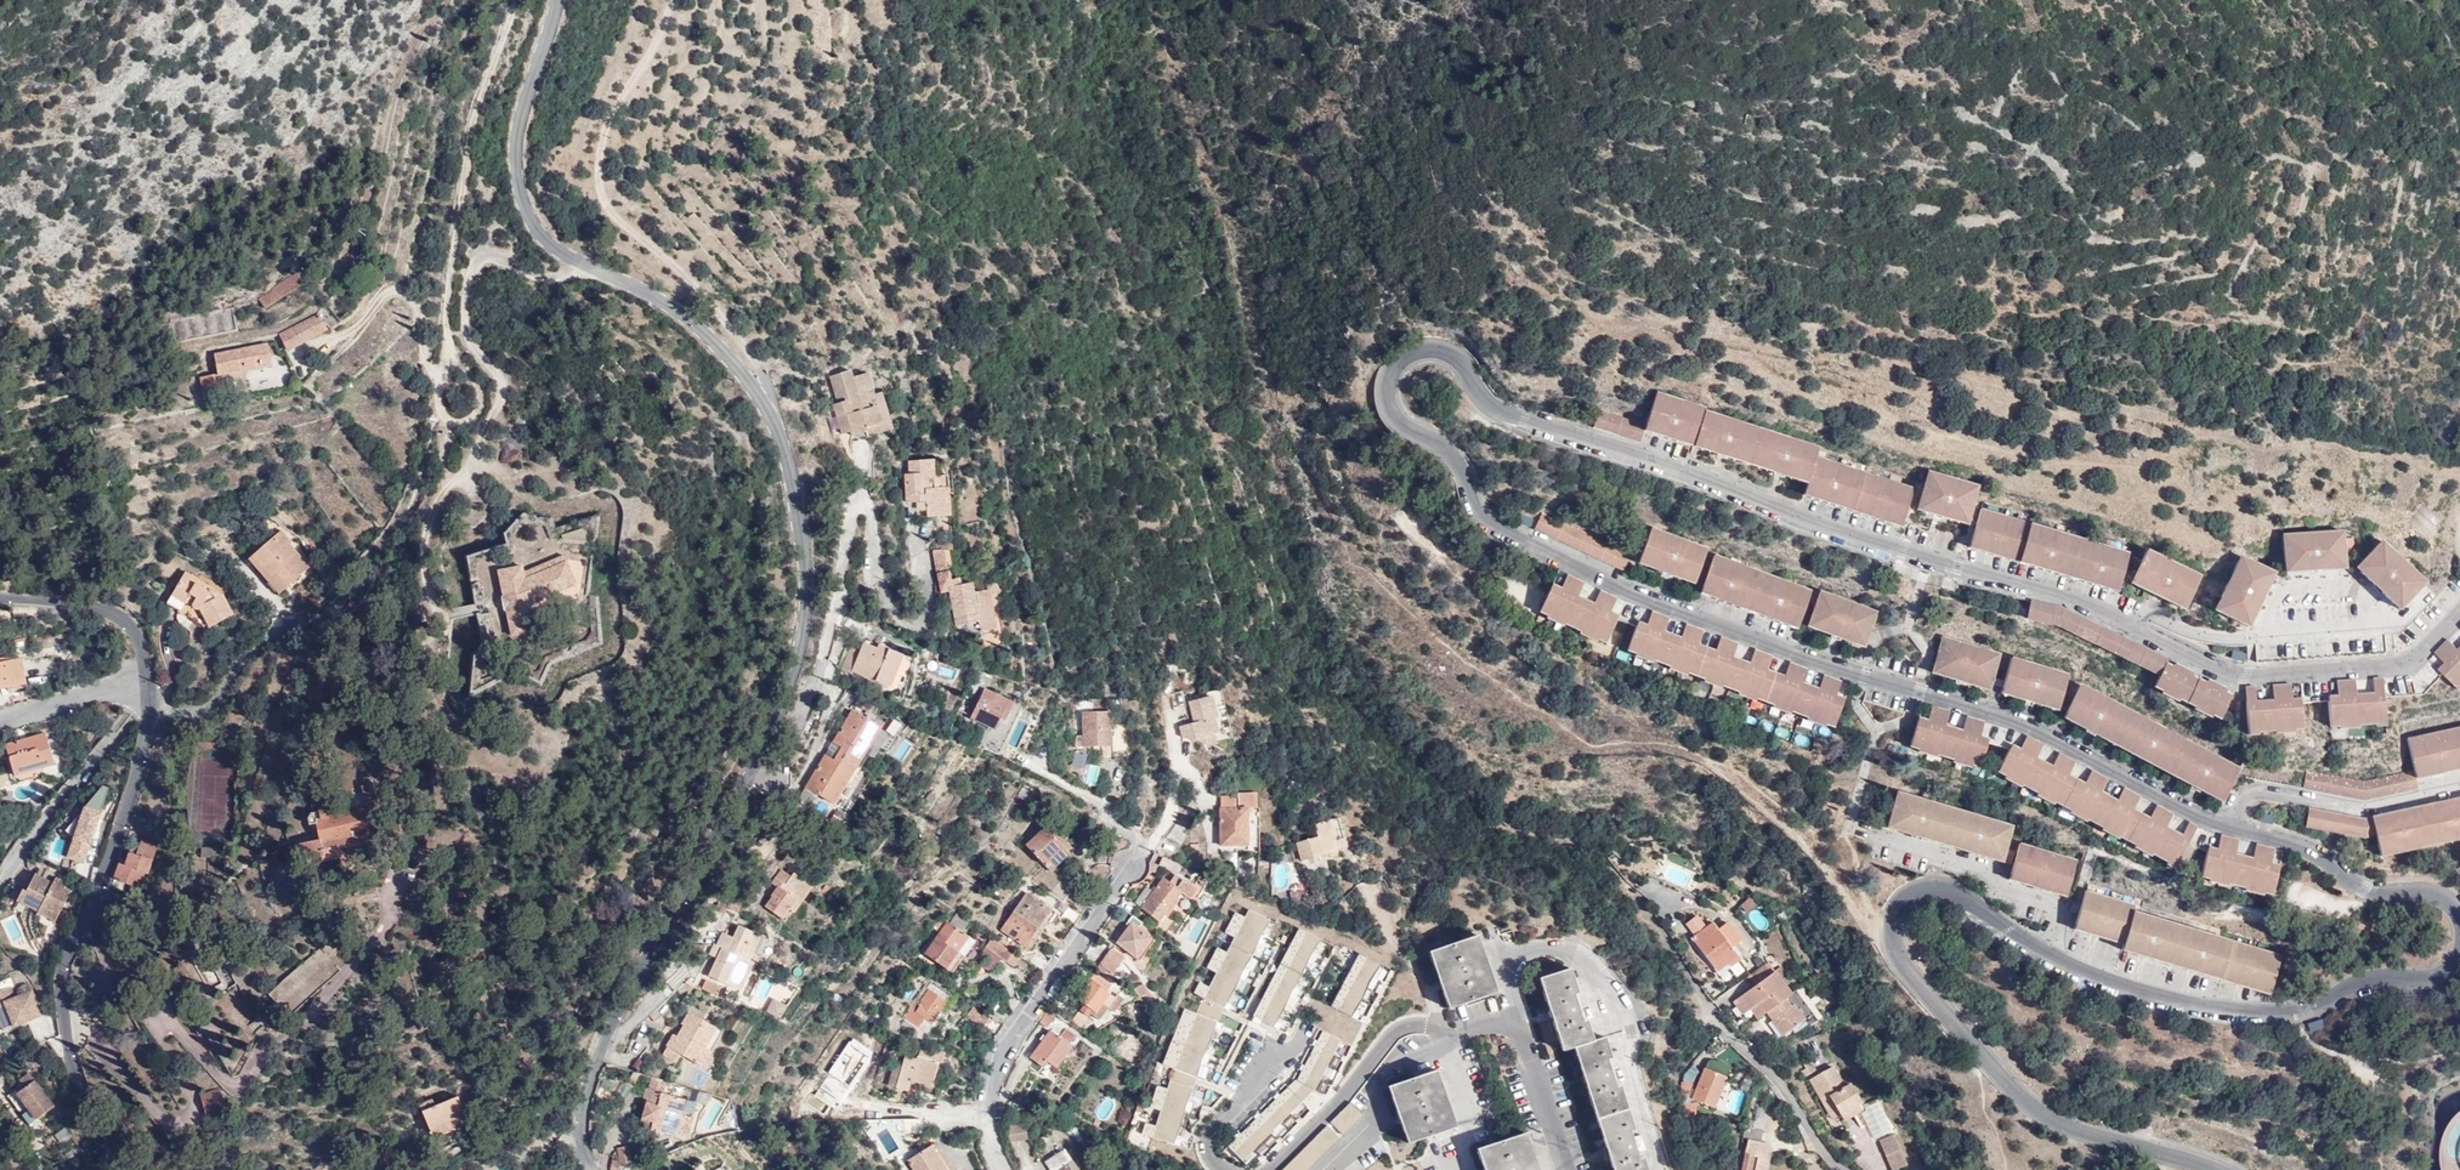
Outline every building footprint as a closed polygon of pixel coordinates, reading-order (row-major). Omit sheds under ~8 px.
[(300,278),(307,273),(301,265),(270,287),(271,290),(260,297),(267,307),(302,282),(300,278)] [(327,328),(319,312),(277,335),(285,350),(327,328)] [(272,365),(268,343),(213,357),(216,375),(200,378),(204,404),(219,401),(217,388),(228,387),(226,375),(272,365)] [(834,405),(841,429),(850,426),(851,432),(853,436),(869,431),(871,437),(884,432),(881,425),(884,424),(878,406),(870,409),(863,388),(872,386),(869,373),(854,379),(851,371),(830,377),(839,404),(834,405)] [(876,395),(872,386),(863,388),(870,409),(878,406),(884,424),(881,425),(884,432),(894,429),(882,393),(876,395)] [(1598,409),(1593,427),(1639,443),(1644,431),(1806,485),(1803,493),(1900,527),(1913,488),(1815,455),(1818,447),(1705,411),(1706,408),(1657,391),(1645,424),(1598,409)] [(850,426),(841,429),(843,435),(851,432),(850,426)] [(927,518),(944,517),(942,489),(949,489),(948,476),(938,476),(938,460),(909,462),(910,475),(905,475),(907,503),(926,502),(927,518)] [(1965,525),(1977,487),(1928,471),(1915,509),(1965,525)] [(942,489),(944,517),(950,516),(949,489),(942,489)] [(2115,594),(2127,556),(1979,510),(1967,547),(2115,594)] [(1621,571),(1628,554),(1540,513),(1532,530),(1621,571)] [(286,526),(255,550),(276,576),(272,580),(279,589),(311,563),(292,539),(296,537),(286,526)] [(1689,583),(1702,548),(1649,529),(1636,563),(1689,583)] [(2341,571),(2338,532),(2279,536),(2280,574),(2341,571)] [(2394,613),(2421,585),(2378,544),(2351,570),(2394,613)] [(276,576),(255,550),(251,554),(272,580),(276,576)] [(2180,613),(2198,578),(2144,551),(2127,586),(2180,613)] [(949,569),(946,553),(934,553),(938,577),(945,576),(945,570),(949,569)] [(521,560),(495,565),(508,634),(532,629),(527,601),(584,590),(578,557),(565,560),(564,555),(521,563),(521,560)] [(1793,629),(1807,591),(1711,555),(1697,593),(1793,629)] [(2245,629),(2271,574),(2237,557),(2210,611),(2245,629)] [(234,610),(226,589),(188,566),(168,600),(200,620),(204,626),(234,610)] [(950,575),(945,576),(938,577),(941,597),(949,596),(955,630),(979,627),(980,637),(996,635),(990,596),(975,598),(973,587),(962,589),(962,581),(951,582),(950,575)] [(1573,579),(1565,575),(1558,588),(1550,584),(1537,613),(1544,616),(1543,619),(1561,628),(1562,624),(1578,632),(1576,636),(1592,642),(1594,639),(1603,643),(1616,615),(1608,611),(1614,598),(1598,591),(1593,603),(1576,595),(1581,583),(1573,579)] [(1860,646),(1873,611),(1817,591),(1805,626),(1860,646)] [(2059,628),(2155,677),(2162,663),(2164,660),(2059,608),(2030,599),(2024,619),(2059,628)] [(1666,619),(1648,612),(1643,625),(1636,622),(1625,651),(1633,654),(1632,658),(1648,664),(1650,660),(1668,667),(1666,670),(1683,676),(1685,673),(1702,679),(1701,683),(1719,690),(1721,686),(1736,691),(1735,695),(1752,701),(1755,698),(1768,703),(1769,707),(1785,713),(1789,711),(1805,717),(1804,720),(1821,726),(1822,723),(1832,726),(1843,697),(1834,694),(1839,679),(1821,674),(1816,687),(1800,681),(1804,668),(1786,662),(1781,675),(1765,670),(1770,656),(1751,649),(1746,662),(1730,656),(1735,643),(1719,638),(1714,650),(1697,644),(1701,632),(1682,625),(1678,637),(1662,631),(1666,619)] [(1985,689),(1996,652),(1939,636),(1928,671),(1985,689)] [(30,653),(27,637),(14,640),(17,655),(30,653)] [(2456,652),(2445,643),(2431,657),(2442,667),(2436,675),(2456,695),(2459,692),(2459,648),(2456,652)] [(852,648),(842,670),(852,675),(854,671),(891,687),(905,656),(880,645),(878,650),(865,644),(861,652),(852,648)] [(2054,710),(2064,673),(2008,657),(1998,692),(2054,710)] [(26,685),(21,659),(0,663),(0,690),(26,685)] [(2162,663),(2155,677),(2150,686),(2158,691),(2156,693),(2174,704),(2176,700),(2191,708),(2190,711),(2206,720),(2208,717),(2216,721),(2228,698),(2221,694),(2220,688),(2207,681),(2200,684),(2188,676),(2188,673),(2176,665),(2170,668),(2162,663)] [(2352,681),(2332,682),(2333,699),(2324,699),(2326,731),(2354,731),(2354,727),(2371,727),(2372,730),(2382,729),(2381,679),(2369,679),(2369,697),(2352,697),(2352,681)] [(2234,767),(2077,682),(2060,714),(2216,800),(2234,767)] [(2252,688),(2241,688),(2244,739),(2253,738),(2254,734),(2271,733),(2271,737),(2291,736),(2292,732),(2299,732),(2298,701),(2288,701),(2287,685),(2268,687),(2269,704),(2252,704),(2252,688)] [(848,698),(853,690),(844,686),(840,693),(848,698)] [(973,719),(996,730),(1002,718),(1005,720),(1014,703),(988,690),(973,719)] [(1215,732),(1221,731),(1218,717),(1220,717),(1215,695),(1193,700),(1199,721),(1183,725),(1186,735),(1199,739),(1205,738),(1206,741),(1210,742),(1217,741),(1215,732)] [(13,705),(11,697),(0,700),(0,709),(13,705)] [(1937,709),(1928,706),(1924,717),(1916,715),(1906,746),(1913,748),(1913,751),(1932,757),(1935,753),(1950,758),(1949,762),(1968,767),(1969,764),(1977,765),(1986,737),(1978,734),(1981,721),(1963,716),(1959,728),(1942,724),(1946,712),(1937,709)] [(834,761),(826,755),(819,766),(797,802),(811,809),(819,796),(834,805),(882,727),(853,710),(833,742),(842,749),(834,761)] [(1109,712),(1082,712),(1083,747),(1110,746),(1109,712)] [(2404,738),(2410,771),(2359,781),(2303,770),(2299,788),(2356,800),(2413,790),(2412,776),(2459,767),(2459,727),(2404,738)] [(4,745),(12,771),(39,763),(41,767),(54,763),(44,733),(4,745)] [(2170,867),(2193,826),(2184,821),(2178,833),(2163,825),(2169,813),(2153,805),(2147,816),(2130,807),(2136,796),(2120,787),(2114,799),(2098,789),(2104,779),(2089,770),(2082,782),(2067,773),(2073,762),(2055,753),(2049,764),(2034,756),(2040,745),(2022,735),(2017,746),(2009,742),(1993,770),(2001,774),(2000,777),(2017,786),(2020,784),(2032,791),(2030,793),(2050,804),(2052,801),(2066,808),(2064,812),(2082,820),(2084,818),(2099,826),(2097,829),(2114,838),(2115,835),(2131,843),(2130,846),(2147,855),(2149,853),(2163,860),(2161,863),(2170,867)] [(833,742),(826,755),(834,761),(842,749),(833,742)] [(39,763),(12,771),(14,775),(41,767),(39,763)] [(154,780),(145,778),(144,786),(152,788),(154,780)] [(85,863),(106,785),(88,780),(67,858),(85,863)] [(392,834),(383,780),(360,784),(363,805),(337,809),(336,805),(322,807),(319,787),(308,789),(310,808),(304,809),(306,822),(314,821),(316,839),(293,843),(295,859),(322,854),(322,848),(392,834)] [(1999,862),(2010,823),(1895,790),(1885,825),(1999,862)] [(1253,809),(1253,792),(1238,792),(1239,807),(1238,807),(1236,792),(1220,792),(1221,845),(1248,845),(1248,809),(1253,809)] [(2357,818),(2305,807),(2301,826),(2356,838),(2371,835),(2376,856),(2459,838),(2459,797),(2357,818)] [(1302,860),(1348,846),(1339,818),(1316,825),(1319,836),(1297,843),(1302,860)] [(1026,845),(1044,864),(1063,846),(1070,854),(1075,849),(1063,836),(1058,840),(1046,827),(1026,845)] [(2268,861),(2271,849),(2253,844),(2249,856),(2232,852),(2236,839),(2217,834),(2214,847),(2205,845),(2197,874),(2205,877),(2205,880),(2223,884),(2224,881),(2242,886),(2241,889),(2258,894),(2259,891),(2268,893),(2276,864),(2268,861)] [(891,857),(900,843),(893,838),(884,853),(891,857)] [(128,860),(119,858),(113,876),(139,885),(144,870),(148,871),(158,845),(141,840),(138,848),(133,847),(128,860)] [(2063,896),(2074,859),(2018,841),(2008,878),(2063,896)] [(1063,846),(1044,864),(1051,872),(1070,854),(1063,846)] [(2013,852),(2005,849),(2001,860),(2010,863),(2013,852)] [(1181,863),(1165,857),(1161,867),(1177,874),(1181,863)] [(794,912),(813,887),(794,873),(791,877),(782,870),(773,883),(778,888),(772,896),(773,897),(766,907),(785,921),(793,912),(794,912)] [(42,907),(59,916),(71,892),(64,889),(66,884),(56,879),(53,884),(35,874),(27,892),(23,890),(17,901),(39,912),(39,911),(42,907)] [(1154,893),(1147,887),(1135,903),(1159,921),(1164,915),(1166,917),(1178,900),(1176,898),(1181,892),(1190,900),(1198,889),(1189,882),(1188,884),(1176,875),(1170,883),(1164,879),(1154,893)] [(1050,894),(1064,903),(1073,888),(1059,879),(1050,894)] [(2267,995),(2279,957),(2131,910),(2132,903),(2083,889),(2072,927),(2120,942),(2119,948),(2267,995)] [(1308,903),(1308,891),(1291,892),(1294,902),(1308,903)] [(1014,910),(1035,924),(1038,920),(1042,921),(1048,913),(1024,895),(1014,910)] [(1063,916),(1075,923),(1081,914),(1069,906),(1063,916)] [(56,920),(59,916),(42,907),(39,911),(56,920)] [(1141,1136),(1177,1140),(1182,1105),(1220,1016),(1219,1026),(1267,915),(1248,907),(1244,915),(1234,910),(1224,932),(1233,936),(1227,949),(1215,947),(1206,968),(1215,971),(1209,984),(1198,982),(1193,993),(1203,997),(1198,1010),(1184,1008),(1160,1063),(1170,1067),(1168,1086),(1154,1084),(1151,1105),(1158,1108),(1156,1122),(1143,1121),(1141,1136)] [(1029,934),(1035,924),(1014,910),(1000,929),(1025,946),(1032,937),(1029,934)] [(1685,923),(1695,936),(1707,926),(1697,914),(1685,923)] [(1138,929),(1142,924),(1132,915),(1128,922),(1131,925),(1117,943),(1137,958),(1151,939),(1138,929)] [(1692,938),(1719,973),(1739,958),(1738,956),(1745,951),(1738,942),(1742,939),(1728,921),(1724,923),(1719,916),(1707,926),(1695,936),(1692,938)] [(769,939),(761,935),(738,925),(734,933),(728,931),(727,934),(724,933),(717,945),(754,962),(757,964),(769,939)] [(954,974),(975,943),(949,925),(928,956),(954,974)] [(1273,1025),(1320,937),(1298,926),(1252,1014),(1273,1025)] [(1015,969),(1022,959),(992,938),(975,961),(995,975),(1004,961),(1015,969)] [(1498,994),(1479,938),(1430,954),(1449,1010),(1498,994)] [(696,963),(707,945),(695,944),(687,956),(696,963)] [(754,962),(717,945),(716,944),(711,955),(718,958),(710,976),(741,991),(754,962)] [(1105,974),(1110,977),(1125,958),(1112,949),(1100,964),(1108,970),(1105,974)] [(319,950),(271,989),(289,1010),(333,974),(326,965),(329,962),(319,950)] [(1351,1015),(1379,961),(1358,951),(1330,1004),(1351,1015)] [(1031,962),(1043,970),(1048,962),(1036,954),(1031,962)] [(900,981),(913,963),(904,958),(891,975),(900,981)] [(1765,963),(1750,974),(1757,983),(1772,973),(1765,963)] [(1100,964),(1097,968),(1099,969),(1105,974),(1108,970),(1100,964)] [(1782,965),(1775,970),(1786,985),(1792,980),(1782,965)] [(1102,978),(1105,974),(1099,969),(1096,974),(1102,978)] [(1757,983),(1741,995),(1750,1008),(1759,1002),(1765,1011),(1791,992),(1775,970),(1772,973),(1757,983)] [(1569,973),(1539,982),(1563,1055),(1573,1052),(1611,1169),(1646,1169),(1644,1163),(1638,1163),(1629,1137),(1635,1135),(1620,1089),(1615,1090),(1606,1065),(1612,1063),(1605,1043),(1593,1045),(1586,1024),(1582,1024),(1573,997),(1577,996),(1569,973)] [(1112,986),(1102,978),(1096,974),(1094,976),(1077,1000),(1087,1007),(1086,1009),(1100,1020),(1110,1008),(1115,1012),(1125,998),(1118,994),(1116,997),(1107,991),(1112,986)] [(715,986),(705,979),(701,989),(712,993),(715,986)] [(925,1032),(951,996),(929,981),(915,1001),(917,1002),(905,1019),(925,1032)] [(1152,993),(1147,983),(1137,989),(1143,998),(1152,993)] [(722,986),(720,990),(728,995),(728,994),(725,992),(727,988),(722,986)] [(10,988),(0,992),(0,1023),(3,1031),(42,1016),(32,991),(14,998),(10,988)] [(728,995),(720,990),(718,996),(726,999),(728,995)] [(1791,992),(1765,1011),(1771,1020),(1782,1012),(1785,1015),(1774,1023),(1781,1034),(1810,1014),(1794,991),(1791,992)] [(772,995),(765,1009),(780,1016),(787,1003),(772,995)] [(1741,995),(1733,1000),(1742,1013),(1750,1008),(1741,995)] [(1759,1002),(1753,1006),(1759,1015),(1765,1011),(1759,1002)] [(969,1015),(999,1035),(1004,1025),(991,1017),(973,1004),(968,1010),(971,1013),(969,1015)] [(1055,1012),(1047,1006),(1039,1017),(1047,1023),(1055,1012)] [(991,1017),(1004,1025),(1011,1016),(997,1007),(991,1017)] [(676,1036),(669,1046),(681,1054),(702,1067),(724,1032),(691,1011),(683,1023),(685,1025),(678,1037),(676,1036)] [(1782,1012),(1771,1020),(1774,1023),(1785,1015),(1782,1012)] [(53,1018),(35,1021),(38,1038),(57,1034),(53,1018)] [(1074,1036),(1062,1027),(1054,1038),(1046,1032),(1028,1056),(1043,1068),(1048,1062),(1054,1066),(1074,1036)] [(1319,1027),(1297,1074),(1255,1114),(1230,1137),(1222,1154),(1253,1169),(1270,1152),(1275,1142),(1300,1118),(1301,1117),(1310,1108),(1300,1103),(1315,1088),(1322,1092),(1327,1081),(1337,1071),(1330,1063),(1335,1053),(1342,1057),(1349,1042),(1319,1027)] [(681,1054),(669,1046),(663,1056),(676,1063),(681,1054)] [(932,1087),(942,1052),(922,1046),(918,1059),(906,1056),(902,1065),(894,1063),(888,1085),(896,1088),(895,1095),(900,1097),(902,1090),(908,1091),(909,1086),(910,1080),(932,1087)] [(946,1053),(942,1052),(932,1087),(910,1080),(909,1086),(934,1094),(946,1053)] [(1816,1071),(1809,1059),(1801,1063),(1805,1068),(1799,1072),(1803,1078),(1816,1071)] [(1849,1108),(1852,1115),(1862,1109),(1858,1102),(1862,1101),(1851,1082),(1845,1086),(1832,1065),(1808,1080),(1821,1101),(1829,1096),(1840,1114),(1849,1108)] [(1715,1107),(1728,1078),(1705,1069),(1693,1099),(1715,1107)] [(32,1083),(28,1086),(20,1091),(17,1088),(9,1093),(31,1125),(39,1120),(38,1117),(55,1106),(31,1071),(27,1074),(32,1083)] [(1455,1130),(1436,1073),(1390,1089),(1409,1145),(1455,1130)] [(22,1076),(28,1086),(32,1083),(27,1074),(22,1076)] [(682,1110),(685,1100),(663,1093),(667,1081),(653,1077),(649,1089),(647,1089),(644,1099),(648,1100),(647,1103),(640,1127),(675,1137),(677,1132),(688,1135),(695,1114),(693,1114),(682,1110)] [(222,1109),(214,1083),(199,1087),(208,1115),(222,1109)] [(1694,1084),(1681,1083),(1679,1104),(1690,1104),(1694,1084)] [(1832,1118),(1840,1114),(1829,1096),(1821,1101),(1832,1118)] [(696,1103),(685,1100),(682,1110),(693,1114),(696,1103)] [(468,1122),(459,1101),(435,1110),(433,1103),(420,1109),(430,1134),(426,1136),(428,1140),(432,1138),(434,1142),(447,1136),(452,1146),(481,1136),(474,1120),(468,1122)] [(1363,1114),(1350,1101),(1279,1169),(1306,1169),(1363,1114)] [(1690,1104),(1679,1104),(1678,1118),(1696,1120),(1697,1105),(1690,1104)] [(1844,1119),(1852,1115),(1849,1108),(1840,1114),(1844,1119)] [(2456,1115),(2447,1127),(2442,1140),(2441,1147),(2441,1154),(2441,1161),(2442,1168),(2442,1169),(2459,1169),(2459,1112),(2456,1115)] [(1029,1140),(1025,1122),(1006,1125),(1009,1143),(1029,1140)] [(1075,1126),(1068,1130),(1073,1140),(1081,1136),(1075,1126)] [(1746,1127),(1744,1137),(1750,1138),(1744,1169),(1764,1169),(1770,1141),(1762,1139),(1763,1131),(1746,1127)] [(1892,1169),(1894,1169),(1907,1164),(1894,1133),(1879,1140),(1892,1169)] [(1523,1138),(1476,1154),(1482,1169),(1534,1169),(1523,1138)] [(930,1145),(908,1160),(916,1169),(949,1169),(930,1145)] [(633,1162),(630,1146),(618,1148),(621,1164),(633,1162)] [(1064,1149),(1045,1162),(1051,1169),(1078,1169),(1064,1149)]
